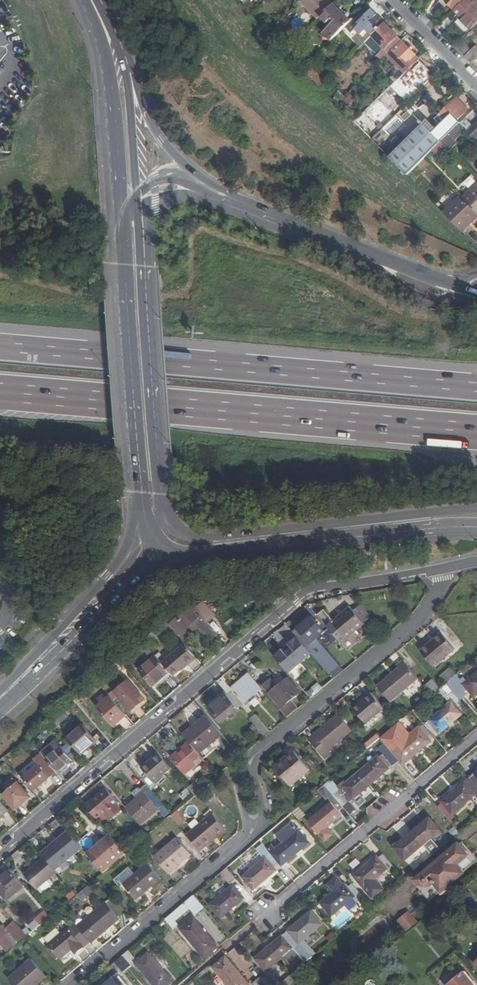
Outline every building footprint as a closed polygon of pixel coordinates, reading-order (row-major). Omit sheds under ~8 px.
[(323,14),(334,4),(330,0),(302,0),(300,2),(317,19),(322,14),(323,14)] [(439,1),(447,9),(451,5),(454,8),(462,0),(441,0),(439,1)] [(472,28),(476,23),(476,0),(466,0),(456,10),(461,15),(459,16),(472,28)] [(324,33),(331,40),(346,27),(352,21),(335,3),(334,4),(323,14),(321,17),(331,26),(324,33)] [(386,23),(368,5),(352,21),(346,27),(352,33),(356,29),(361,34),(367,29),(373,35),(386,23)] [(398,35),(386,23),(373,35),(380,43),(378,45),(383,50),(398,35)] [(469,31),(455,45),(472,62),(476,57),(476,46),(476,45),(471,50),(464,42),(472,34),(469,31)] [(403,41),(398,35),(383,50),(376,58),(380,63),(387,56),(403,41)] [(387,56),(404,74),(420,59),(403,41),(387,56)] [(349,94),(343,103),(353,110),(359,101),(349,94)] [(434,133),(425,124),(390,157),(408,175),(442,142),(449,135),(460,124),(462,122),(459,119),(469,108),(463,102),(461,104),(455,98),(439,115),(442,117),(438,121),(442,125),(434,133)] [(468,132),(475,139),(476,137),(476,123),(468,132)] [(454,140),(466,129),(460,124),(449,135),(454,140)] [(465,183),(471,188),(476,181),(476,180),(472,175),(465,183)] [(464,198),(476,211),(476,186),(464,198)] [(445,213),(463,232),(476,218),(476,211),(464,198),(462,196),(445,213)] [(210,638),(216,632),(189,601),(166,620),(182,639),(199,624),(210,638)] [(362,605),(356,610),(361,616),(368,611),(362,605)] [(340,638),(363,619),(361,616),(356,610),(353,606),(336,620),(326,608),(320,614),(340,638)] [(312,614),(297,626),(310,642),(316,638),(326,630),(312,614)] [(216,622),(226,635),(239,624),(233,617),(227,623),(221,617),(216,622)] [(319,641),(316,638),(310,642),(297,626),(293,630),(298,635),(310,649),(319,641)] [(443,633),(421,651),(435,667),(456,649),(443,633)] [(275,655),(289,672),(312,652),(310,649),(298,635),(290,642),(293,646),(287,651),(284,647),(275,655)] [(321,641),(319,641),(310,649),(312,652),(330,672),(340,663),(321,641)] [(174,675),(196,656),(186,644),(164,663),(171,671),(174,675)] [(154,685),(171,671),(164,663),(157,655),(140,668),(154,685)] [(399,668),(378,686),(391,703),(419,679),(404,660),(397,665),(399,668)] [(246,702),(264,688),(249,671),(240,679),(242,681),(234,687),(246,702)] [(310,684),(317,693),(332,680),(325,671),(310,684)] [(476,693),(476,672),(467,680),(464,684),(459,679),(456,675),(447,682),(461,698),(466,694),(464,691),(467,689),(473,696),(476,693)] [(299,674),(295,678),(304,689),(309,685),(299,674)] [(463,675),(459,679),(464,684),(467,680),(463,675)] [(284,705),(280,707),(287,715),(297,706),(291,699),(298,693),(286,679),(280,685),(273,676),(264,683),(284,705)] [(426,684),(432,692),(440,687),(434,678),(426,684)] [(129,680),(116,691),(132,710),(145,699),(129,680)] [(454,699),(431,718),(441,731),(464,712),(460,706),(464,702),(461,698),(447,682),(443,686),(454,699)] [(310,684),(309,685),(304,689),(311,698),(317,693),(310,684)] [(223,720),(239,707),(227,693),(211,706),(223,720)] [(115,725),(128,714),(111,694),(99,705),(115,725)] [(372,694),(354,709),(366,724),(384,709),(372,694)] [(329,749),(352,730),(339,713),(315,733),(318,737),(312,742),(325,759),(332,753),(329,749)] [(257,714),(250,719),(265,737),(271,731),(257,714)] [(199,753),(223,733),(208,715),(184,735),(190,742),(199,753)] [(57,736),(63,731),(52,718),(46,722),(57,736)] [(411,735),(400,722),(382,737),(389,745),(400,759),(403,763),(431,739),(421,727),(411,735)] [(85,725),(70,739),(82,754),(98,740),(85,725)] [(365,745),(368,748),(379,739),(377,736),(365,745)] [(187,773),(204,759),(199,753),(190,742),(173,756),(187,773)] [(384,752),(362,770),(373,782),(390,768),(389,767),(394,763),(394,764),(400,759),(389,745),(383,750),(384,752)] [(62,746),(47,758),(49,760),(59,772),(74,760),(62,746)] [(156,780),(173,767),(160,751),(143,765),(156,780)] [(310,770),(295,751),(276,767),(291,785),(310,770)] [(23,777),(35,791),(51,777),(39,763),(23,777)] [(337,785),(332,779),(326,784),(344,805),(355,796),(356,797),(373,782),(362,770),(347,783),(344,780),(337,785)] [(443,799),(447,805),(453,812),(475,793),(476,796),(476,784),(470,776),(443,799)] [(12,788),(5,794),(18,808),(32,796),(15,777),(7,782),(12,788)] [(192,782),(189,786),(196,795),(200,791),(192,782)] [(163,809),(166,806),(146,783),(141,787),(144,790),(158,808),(161,806),(163,809)] [(333,802),(311,821),(322,833),(328,840),(335,834),(329,827),(343,814),(340,810),(345,806),(344,805),(326,784),(321,788),(333,802)] [(107,788),(87,805),(102,823),(109,816),(110,817),(111,818),(122,809),(121,808),(116,802),(118,800),(107,788)] [(158,808),(144,790),(126,805),(142,824),(159,809),(158,808)] [(10,810),(0,798),(0,818),(10,810)] [(456,815),(453,812),(447,805),(442,809),(451,819),(456,815)] [(180,809),(172,814),(180,825),(188,820),(180,809)] [(213,813),(187,835),(201,851),(227,829),(213,813)] [(456,815),(451,819),(458,827),(462,823),(456,815)] [(431,818),(396,846),(406,859),(441,830),(431,818)] [(277,835),(284,843),(301,829),(294,821),(277,835)] [(275,844),(270,849),(281,862),(283,865),(311,841),(301,829),(284,843),(278,848),(275,844)] [(69,830),(43,852),(46,855),(57,869),(83,847),(69,830)] [(91,832),(80,840),(88,850),(99,842),(91,832)] [(119,855),(120,858),(127,853),(111,833),(104,838),(106,840),(94,851),(93,849),(88,852),(104,872),(108,868),(106,866),(119,855)] [(104,838),(93,849),(94,851),(106,840),(104,838)] [(162,852),(156,858),(170,874),(193,854),(179,838),(162,852)] [(463,872),(476,860),(476,857),(462,840),(459,843),(467,854),(456,863),(463,872)] [(459,843),(417,879),(418,880),(421,882),(423,882),(426,883),(429,883),(432,882),(434,881),(435,880),(443,889),(463,872),(456,863),(467,854),(459,843)] [(151,853),(156,858),(162,852),(157,847),(151,853)] [(266,858),(245,876),(255,889),(279,869),(276,866),(281,862),(270,849),(269,847),(262,852),(266,858)] [(378,855),(356,874),(350,878),(353,882),(369,900),(373,904),(378,900),(366,886),(388,867),(391,871),(396,867),(383,851),(378,855)] [(51,877),(59,871),(57,869),(46,855),(26,873),(39,888),(40,887),(51,877)] [(106,866),(108,868),(120,858),(119,855),(106,866)] [(138,899),(162,878),(150,864),(125,884),(138,899)] [(238,878),(228,866),(223,870),(233,882),(238,878)] [(26,885),(20,877),(13,868),(0,879),(0,889),(9,899),(26,885)] [(33,893),(39,888),(26,873),(20,877),(26,885),(33,893)] [(51,877),(40,887),(44,892),(55,882),(51,877)] [(417,879),(414,882),(429,900),(443,889),(435,880),(434,881),(432,882),(429,883),(426,883),(423,882),(421,882),(418,880),(417,879)] [(346,883),(323,901),(334,914),(353,897),(358,902),(360,899),(364,903),(369,900),(353,882),(349,886),(346,883)] [(235,885),(213,903),(224,916),(245,897),(235,885)] [(207,907),(196,893),(170,915),(175,920),(190,908),(197,916),(207,907)] [(108,902),(79,926),(92,941),(93,942),(121,918),(108,902)] [(314,910),(291,929),(301,941),(305,938),(324,922),(314,910)] [(407,931),(419,921),(409,910),(397,920),(407,931)] [(195,917),(182,927),(205,955),(218,945),(195,917)] [(37,918),(28,924),(33,931),(41,925),(37,918)] [(10,950),(26,937),(27,936),(14,921),(5,929),(2,926),(0,928),(0,945),(4,942),(10,950)] [(85,947),(92,941),(79,926),(77,924),(70,929),(70,928),(63,934),(52,943),(51,944),(52,945),(61,956),(62,958),(74,948),(78,953),(85,947)] [(47,937),(52,943),(63,934),(59,928),(47,937)] [(316,952),(305,938),(301,941),(291,929),(285,934),(307,960),(316,952)] [(284,957),(294,970),(307,960),(285,934),(257,957),(268,970),(284,957)] [(58,958),(61,956),(52,945),(50,947),(58,958)] [(137,962),(157,984),(167,984),(173,979),(150,951),(137,962)] [(132,965),(124,955),(116,961),(125,971),(132,965)] [(215,966),(231,984),(250,984),(251,984),(227,956),(215,966)] [(12,980),(16,984),(41,984),(49,978),(34,961),(12,980)] [(111,965),(120,975),(125,971),(116,961),(111,965)] [(122,979),(127,984),(134,984),(136,984),(125,971),(120,975),(122,979)] [(450,984),(476,984),(466,972),(450,984)] [(264,975),(256,982),(258,984),(273,984),(264,975)]
